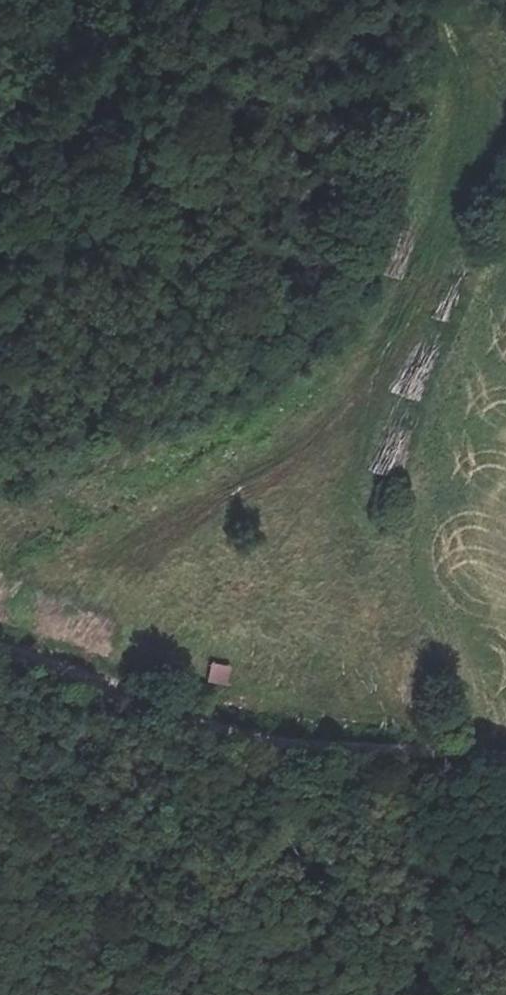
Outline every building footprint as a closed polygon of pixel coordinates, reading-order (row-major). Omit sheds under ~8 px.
[(207,682),(227,687),(232,667),(212,662),(207,682)]
